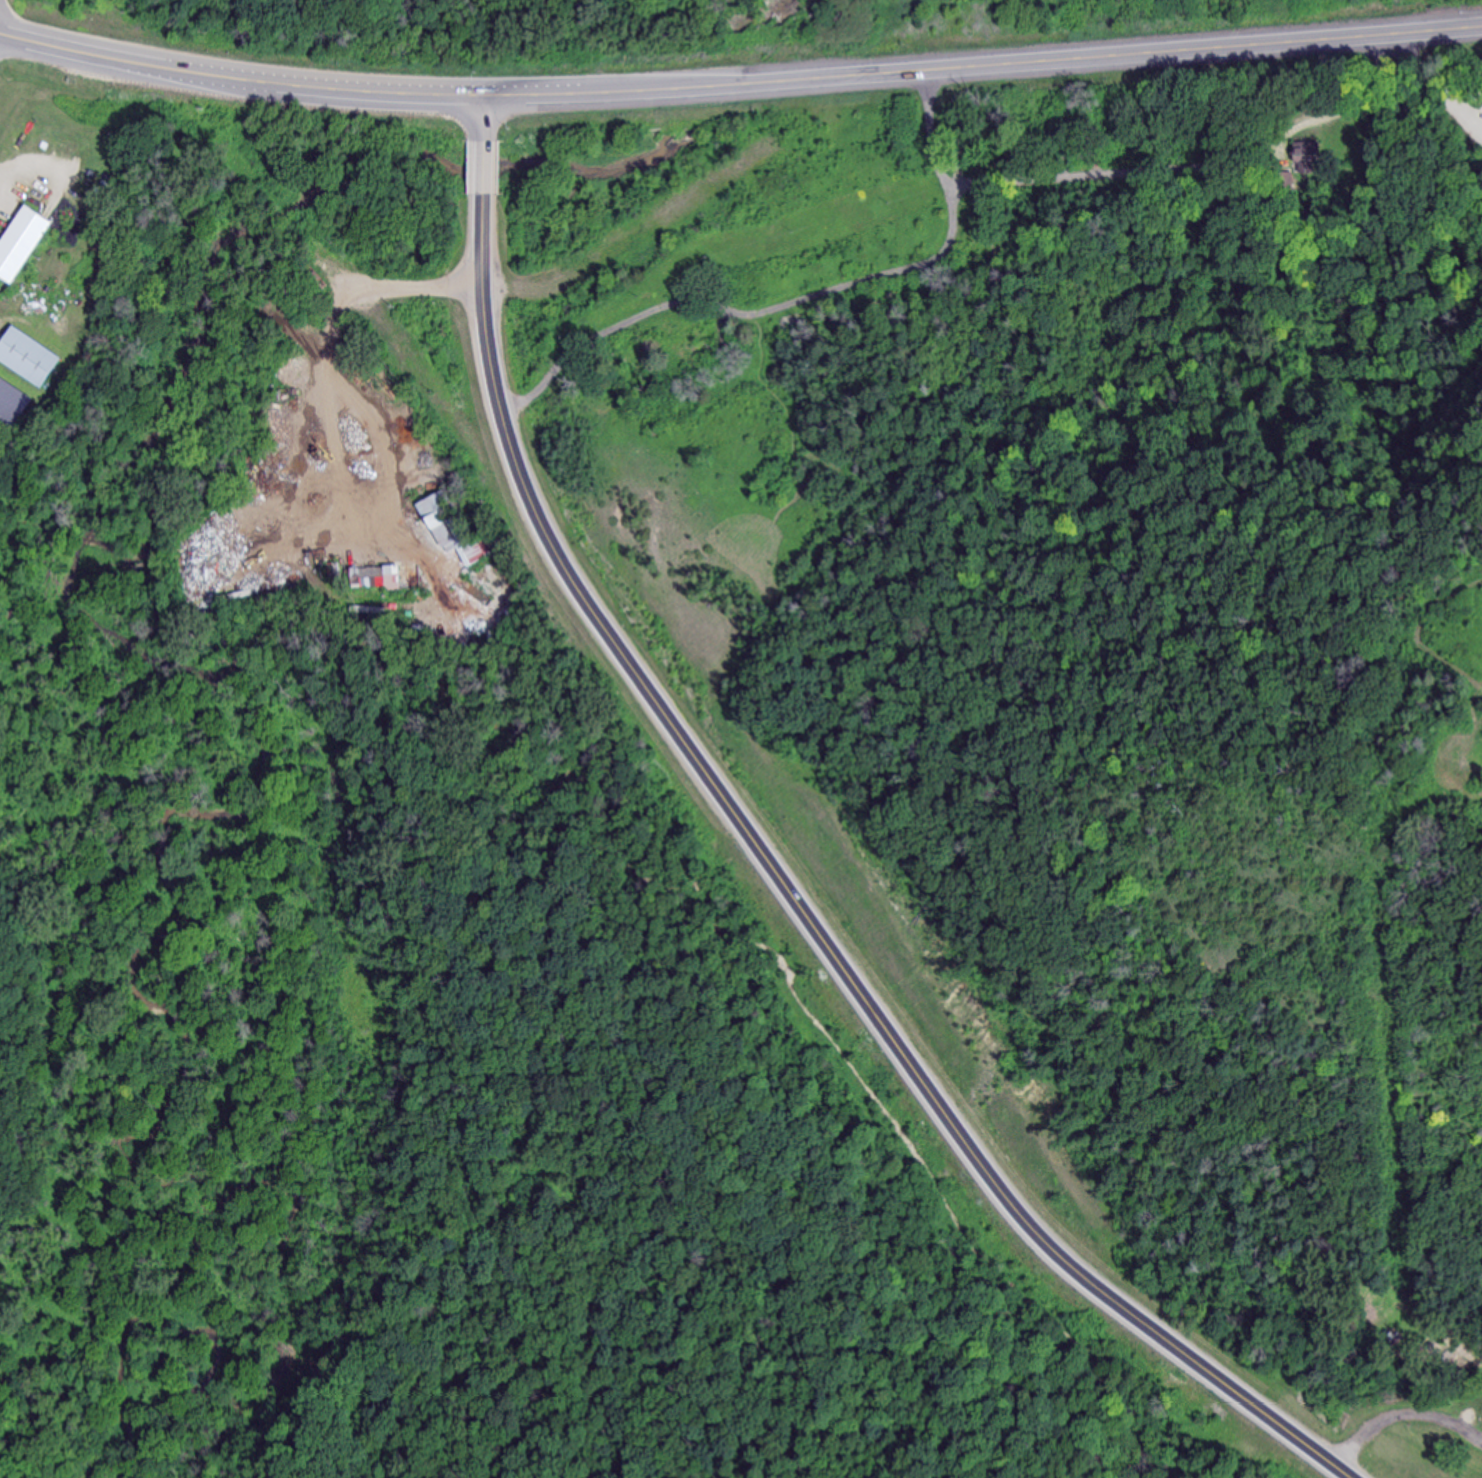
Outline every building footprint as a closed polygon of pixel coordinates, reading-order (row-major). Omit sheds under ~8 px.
[(1319,143),(1295,143),(1295,169),(1319,169),(1319,143)] [(28,205),(0,251),(0,275),(16,285),(54,222),(28,205)] [(777,321),(780,334),(800,328),(797,316),(777,321)] [(16,327),(0,352),(0,361),(46,390),(66,358),(16,327)] [(418,506),(448,556),(459,549),(470,568),(491,555),(450,487),(418,506)] [(353,568),(353,590),(400,589),(400,567),(353,568)]
